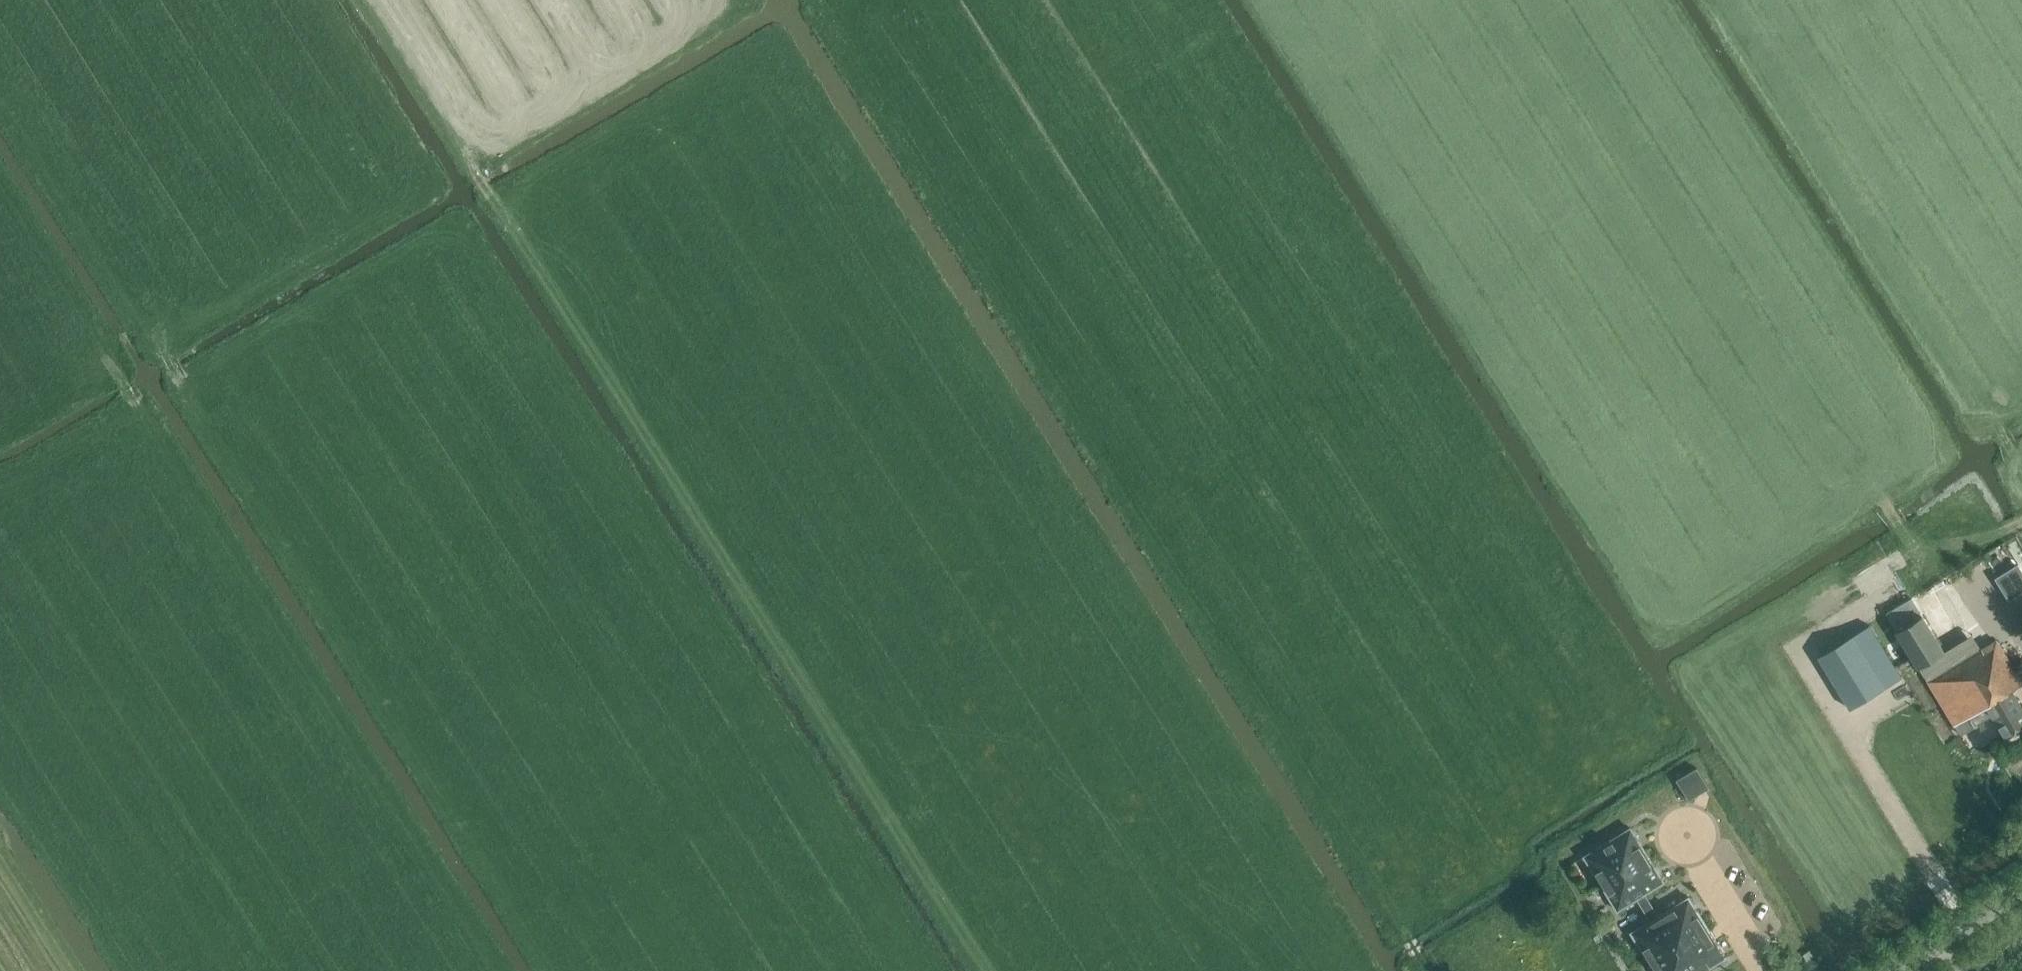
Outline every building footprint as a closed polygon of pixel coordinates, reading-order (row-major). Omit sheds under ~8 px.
[(2021,591),(2021,569),(2019,563),(1996,578),(2009,599),(2021,591)] [(1897,630),(1924,614),(1913,597),(1887,613),(1897,629),(1897,630)] [(1897,630),(1896,631),(1919,667),(1946,651),(1924,614),(1897,630)] [(1851,708),(1885,687),(1853,635),(1819,656),(1851,708)] [(1928,681),(1955,724),(1968,716),(1975,726),(1993,715),(2006,736),(2021,726),(2021,707),(2011,689),(2021,684),(2021,681),(1997,639),(1981,648),(1928,681)] [(1697,767),(1677,779),(1689,800),(1710,787),(1697,767)] [(1585,856),(1618,910),(1637,898),(1650,921),(1632,932),(1656,970),(1706,970),(1727,958),(1689,897),(1659,915),(1645,893),(1664,882),(1631,827),(1585,856)]
